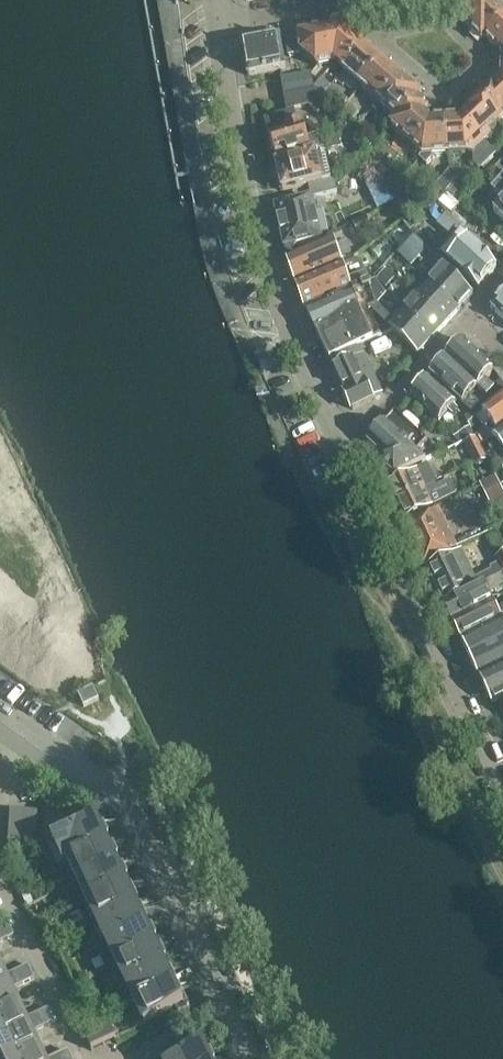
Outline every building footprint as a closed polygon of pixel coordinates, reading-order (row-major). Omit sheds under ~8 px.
[(466,25),(493,0),(456,0),(453,3),(452,8),(451,9),(466,25)] [(486,38),(485,38),(502,21),(502,11),(498,6),(502,3),(500,0),(493,0),(466,25),(482,42),(486,38)] [(498,48),(502,43),(502,21),(485,38),(486,38),(497,49),(498,48)] [(338,63),(344,69),(366,43),(345,24),(325,28),(332,64),(338,63)] [(318,67),(332,64),(325,28),(313,30),(311,34),(297,37),(301,52),(318,67)] [(296,33),(284,35),(288,54),(300,52),(296,33)] [(280,36),(244,42),(242,42),(248,76),(286,69),(280,36)] [(342,71),(361,87),(387,57),(378,49),(374,50),(366,43),(344,69),(342,71)] [(361,87),(379,103),(403,75),(396,69),(397,66),(387,57),(361,87)] [(311,74),(282,79),(288,110),(310,107),(319,115),(330,103),(314,88),(311,74)] [(379,103),(397,119),(417,97),(422,92),(420,90),(421,87),(415,81),(410,82),(403,75),(379,103)] [(333,99),(340,92),(326,77),(319,84),(333,99)] [(479,98),(501,121),(502,119),(502,88),(499,84),(496,88),(493,85),(479,98)] [(393,130),(414,148),(422,139),(418,136),(427,126),(423,122),(428,116),(424,113),(429,108),(417,97),(397,119),(391,124),(394,126),(393,130)] [(469,114),(465,117),(471,123),(474,153),(479,148),(485,156),(491,150),(485,143),(492,135),(489,133),(501,121),(479,98),(466,111),(467,112),(469,114)] [(269,143),(274,160),(275,162),(320,150),(317,139),(308,141),(304,127),(302,127),(301,125),(297,123),(294,113),(266,121),(271,141),(269,143)] [(432,156),(449,155),(447,118),(432,119),(428,116),(423,122),(427,126),(418,136),(422,139),(414,148),(422,156),(419,159),(426,165),(432,159),(432,156)] [(447,118),(449,155),(473,153),(473,164),(480,171),(490,161),(485,156),(479,148),(474,153),(471,123),(465,117),(461,117),(447,118)] [(322,182),(320,173),(328,170),(324,152),(277,165),(278,168),(275,171),(277,179),(280,180),(283,191),(309,185),(322,182)] [(396,168),(387,177),(401,191),(410,181),(396,168)] [(450,169),(435,187),(444,194),(445,195),(460,177),(450,169)] [(322,182),(309,185),(312,198),(338,192),(335,179),(322,182)] [(391,207),(395,205),(400,203),(397,196),(393,187),(384,191),(387,199),(391,207)] [(502,189),(496,196),(502,203),(494,212),(502,221),(502,190),(502,189)] [(275,207),(285,248),(286,247),(293,252),(298,245),(321,239),(312,198),(275,207)] [(414,213),(409,200),(407,199),(400,203),(395,205),(403,220),(414,213)] [(449,209),(439,220),(455,235),(466,224),(449,209)] [(398,250),(405,257),(420,239),(412,232),(398,250)] [(442,256),(452,264),(479,289),(497,269),(469,244),(470,243),(462,236),(442,256)] [(288,259),(297,286),(344,266),(344,265),(335,239),(288,259)] [(297,286),(305,309),(352,289),(344,266),(297,286)] [(438,276),(430,284),(459,311),(473,296),(440,266),(434,272),(438,276)] [(305,309),(317,335),(366,313),(374,309),(389,291),(376,280),(370,282),(352,289),(305,309)] [(430,284),(417,299),(446,325),(459,311),(430,284)] [(491,309),(502,320),(502,295),(491,309)] [(417,299),(403,314),(432,340),(446,325),(417,299)] [(318,337),(331,361),(361,346),(378,338),(366,313),(317,335),(318,337)] [(432,340),(403,314),(389,328),(418,355),(432,340)] [(446,359),(478,388),(487,397),(494,389),(485,380),(494,371),(462,341),(446,359)] [(361,346),(331,361),(335,369),(345,391),(344,392),(353,410),(373,400),(372,400),(383,394),(361,346)] [(459,402),(471,413),(472,414),(474,411),(479,406),(470,397),(478,388),(446,359),(430,375),(447,391),(459,402)] [(456,404),(459,402),(447,391),(445,394),(428,378),(411,397),(439,423),(456,404)] [(494,389),(487,397),(490,398),(498,393),(494,389)] [(479,437),(482,443),(492,436),(493,436),(502,429),(502,395),(482,411),(492,424),(477,435),(479,437)] [(472,414),(471,413),(465,418),(468,423),(478,416),(474,411),(472,414)] [(395,414),(369,443),(382,456),(378,460),(394,475),(426,460),(417,451),(426,442),(395,414)] [(493,463),(502,456),(502,429),(493,436),(500,445),(491,452),(488,453),(493,463)] [(490,461),(491,464),(493,463),(488,453),(486,454),(481,444),(482,443),(479,437),(465,443),(476,466),(490,461)] [(491,464),(493,467),(499,463),(502,468),(502,456),(493,463),(491,464)] [(387,484),(396,502),(428,486),(437,482),(428,464),(387,484)] [(496,502),(502,499),(502,487),(498,477),(483,484),(493,504),(496,502)] [(428,486),(396,502),(405,520),(446,500),(457,495),(452,485),(441,490),(442,492),(433,496),(428,486)] [(407,524),(417,544),(449,529),(439,508),(407,524)] [(449,529),(417,544),(425,562),(457,547),(449,529)] [(427,566),(436,584),(471,567),(462,549),(427,566)] [(436,584),(444,602),(502,573),(502,556),(497,559),(500,564),(491,568),(493,570),(476,578),(471,567),(436,584)] [(452,619),(493,599),(490,593),(502,586),(502,574),(444,603),(452,619)] [(462,639),(502,618),(502,609),(499,611),(494,602),(454,622),(462,639)] [(462,639),(479,676),(502,664),(502,618),(462,639)] [(493,703),(502,698),(502,664),(479,676),(493,703)] [(85,703),(97,698),(93,688),(81,693),(85,703)] [(9,840),(23,841),(25,815),(12,814),(9,840)] [(25,815),(23,841),(36,843),(39,816),(25,815)] [(64,866),(68,864),(68,863),(108,844),(98,822),(79,831),(53,843),(64,866)] [(68,863),(68,864),(77,883),(117,864),(108,844),(68,863)] [(77,883),(87,903),(127,885),(117,864),(77,883)] [(87,903),(97,924),(137,905),(127,885),(87,903)] [(28,894),(21,897),(25,907),(33,904),(28,894)] [(97,924),(106,944),(146,925),(137,905),(97,924)] [(12,929),(8,923),(0,927),(0,935),(12,929)] [(106,944),(116,964),(156,945),(146,925),(106,944)] [(15,936),(12,929),(0,935),(0,943),(15,936)] [(116,964),(125,984),(165,966),(156,945),(116,964)] [(32,972),(29,966),(7,976),(0,961),(0,987),(32,972)] [(125,984),(135,1005),(175,986),(165,966),(125,984)] [(20,1004),(13,989),(35,979),(32,972),(0,987),(0,1014),(20,1004)] [(175,986),(135,1005),(145,1026),(185,1007),(175,986)] [(52,1015),(49,1009),(27,1019),(20,1004),(0,1014),(0,1040),(52,1015)] [(41,1047),(34,1032),(55,1022),(52,1015),(0,1040),(0,1058),(15,1058),(41,1047)] [(105,1016),(93,1021),(104,1045),(117,1039),(105,1016)] [(104,1045),(93,1021),(81,1027),(92,1051),(104,1045)] [(15,1058),(46,1058),(41,1047),(15,1058)] [(204,1048),(181,1058),(209,1058),(204,1048)]
